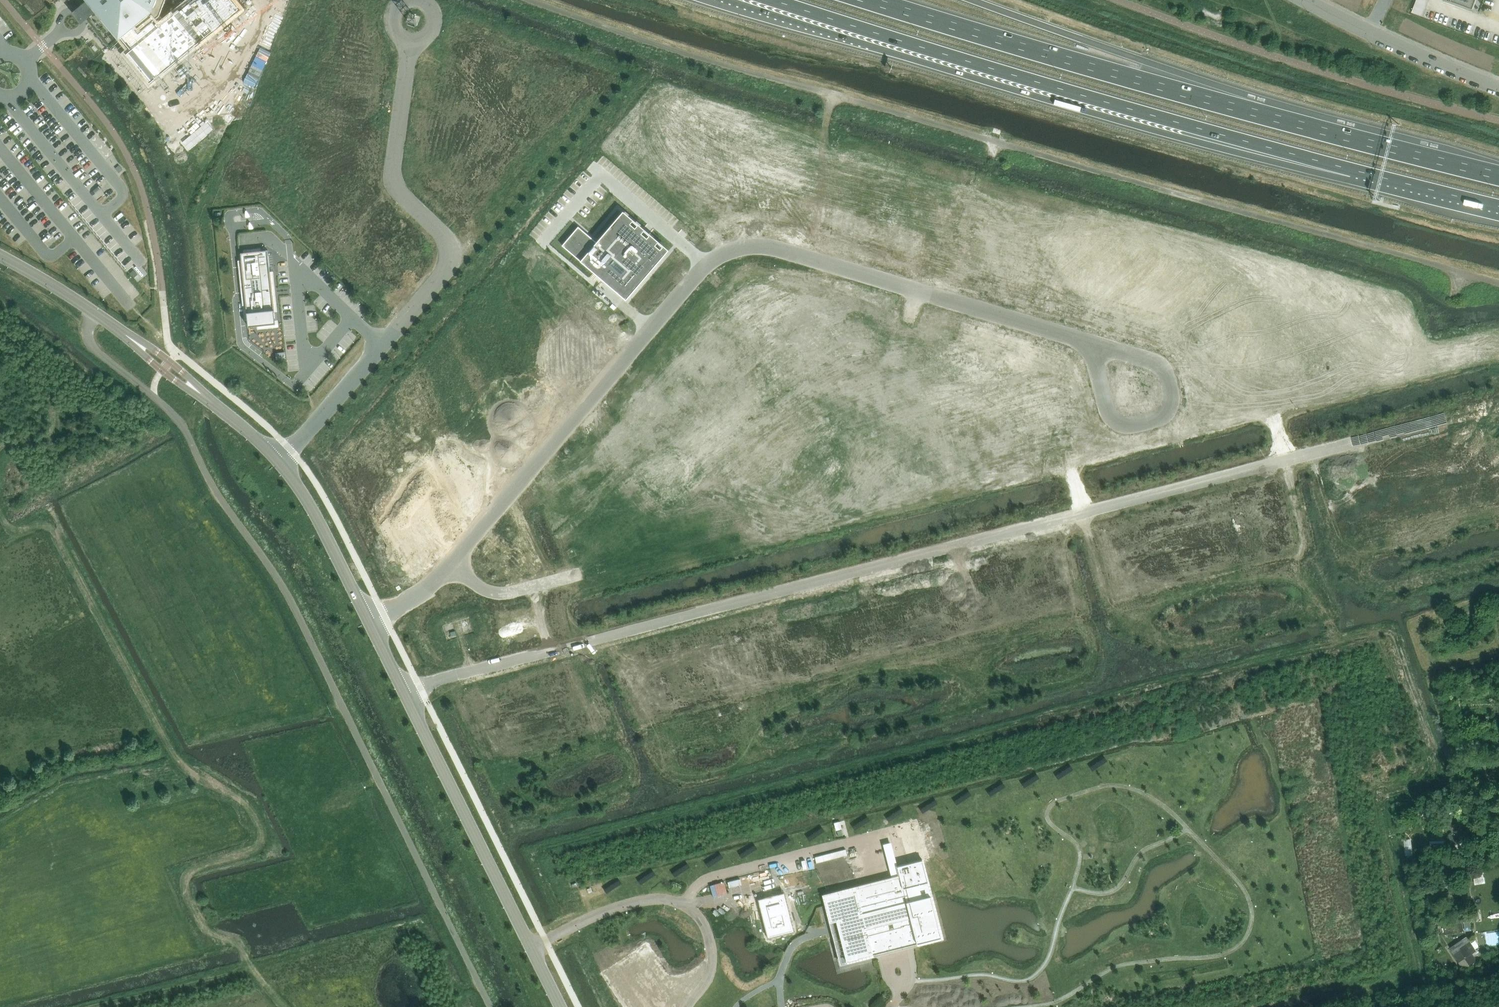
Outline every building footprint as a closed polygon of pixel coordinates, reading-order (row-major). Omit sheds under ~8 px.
[(120,37),(121,36),(121,37),(126,33),(133,42),(129,45),(151,73),(240,2),(238,0),(185,0),(159,21),(157,18),(160,16),(166,0),(89,0),(120,37)] [(1413,12),(1423,16),(1429,0),(1417,0),(1413,12)] [(1458,2),(1472,7),(1472,8),(1474,8),(1477,0),(1459,0),(1458,2)] [(579,226),(562,245),(626,300),(665,255),(620,216),(597,242),(579,226)] [(240,253),(248,329),(275,326),(268,250),(240,253)] [(1483,789),(1473,791),(1477,809),(1487,806),(1483,789)] [(840,821),(834,822),(836,830),(842,829),(840,821)] [(846,832),(862,830),(861,823),(845,825),(846,832)] [(1453,839),(1454,845),(1464,842),(1462,834),(1461,834),(1458,825),(1453,827),(1452,824),(1449,825),(1452,835),(1450,836),(1451,839),(1453,839)] [(899,876),(823,895),(830,923),(836,921),(846,962),(942,938),(922,859),(897,866),(899,876)] [(1466,938),(1453,946),(1456,951),(1454,953),(1459,961),(1465,958),(1465,959),(1470,966),(1478,961),(1473,954),(1476,951),(1470,942),(1469,942),(1466,938)]
